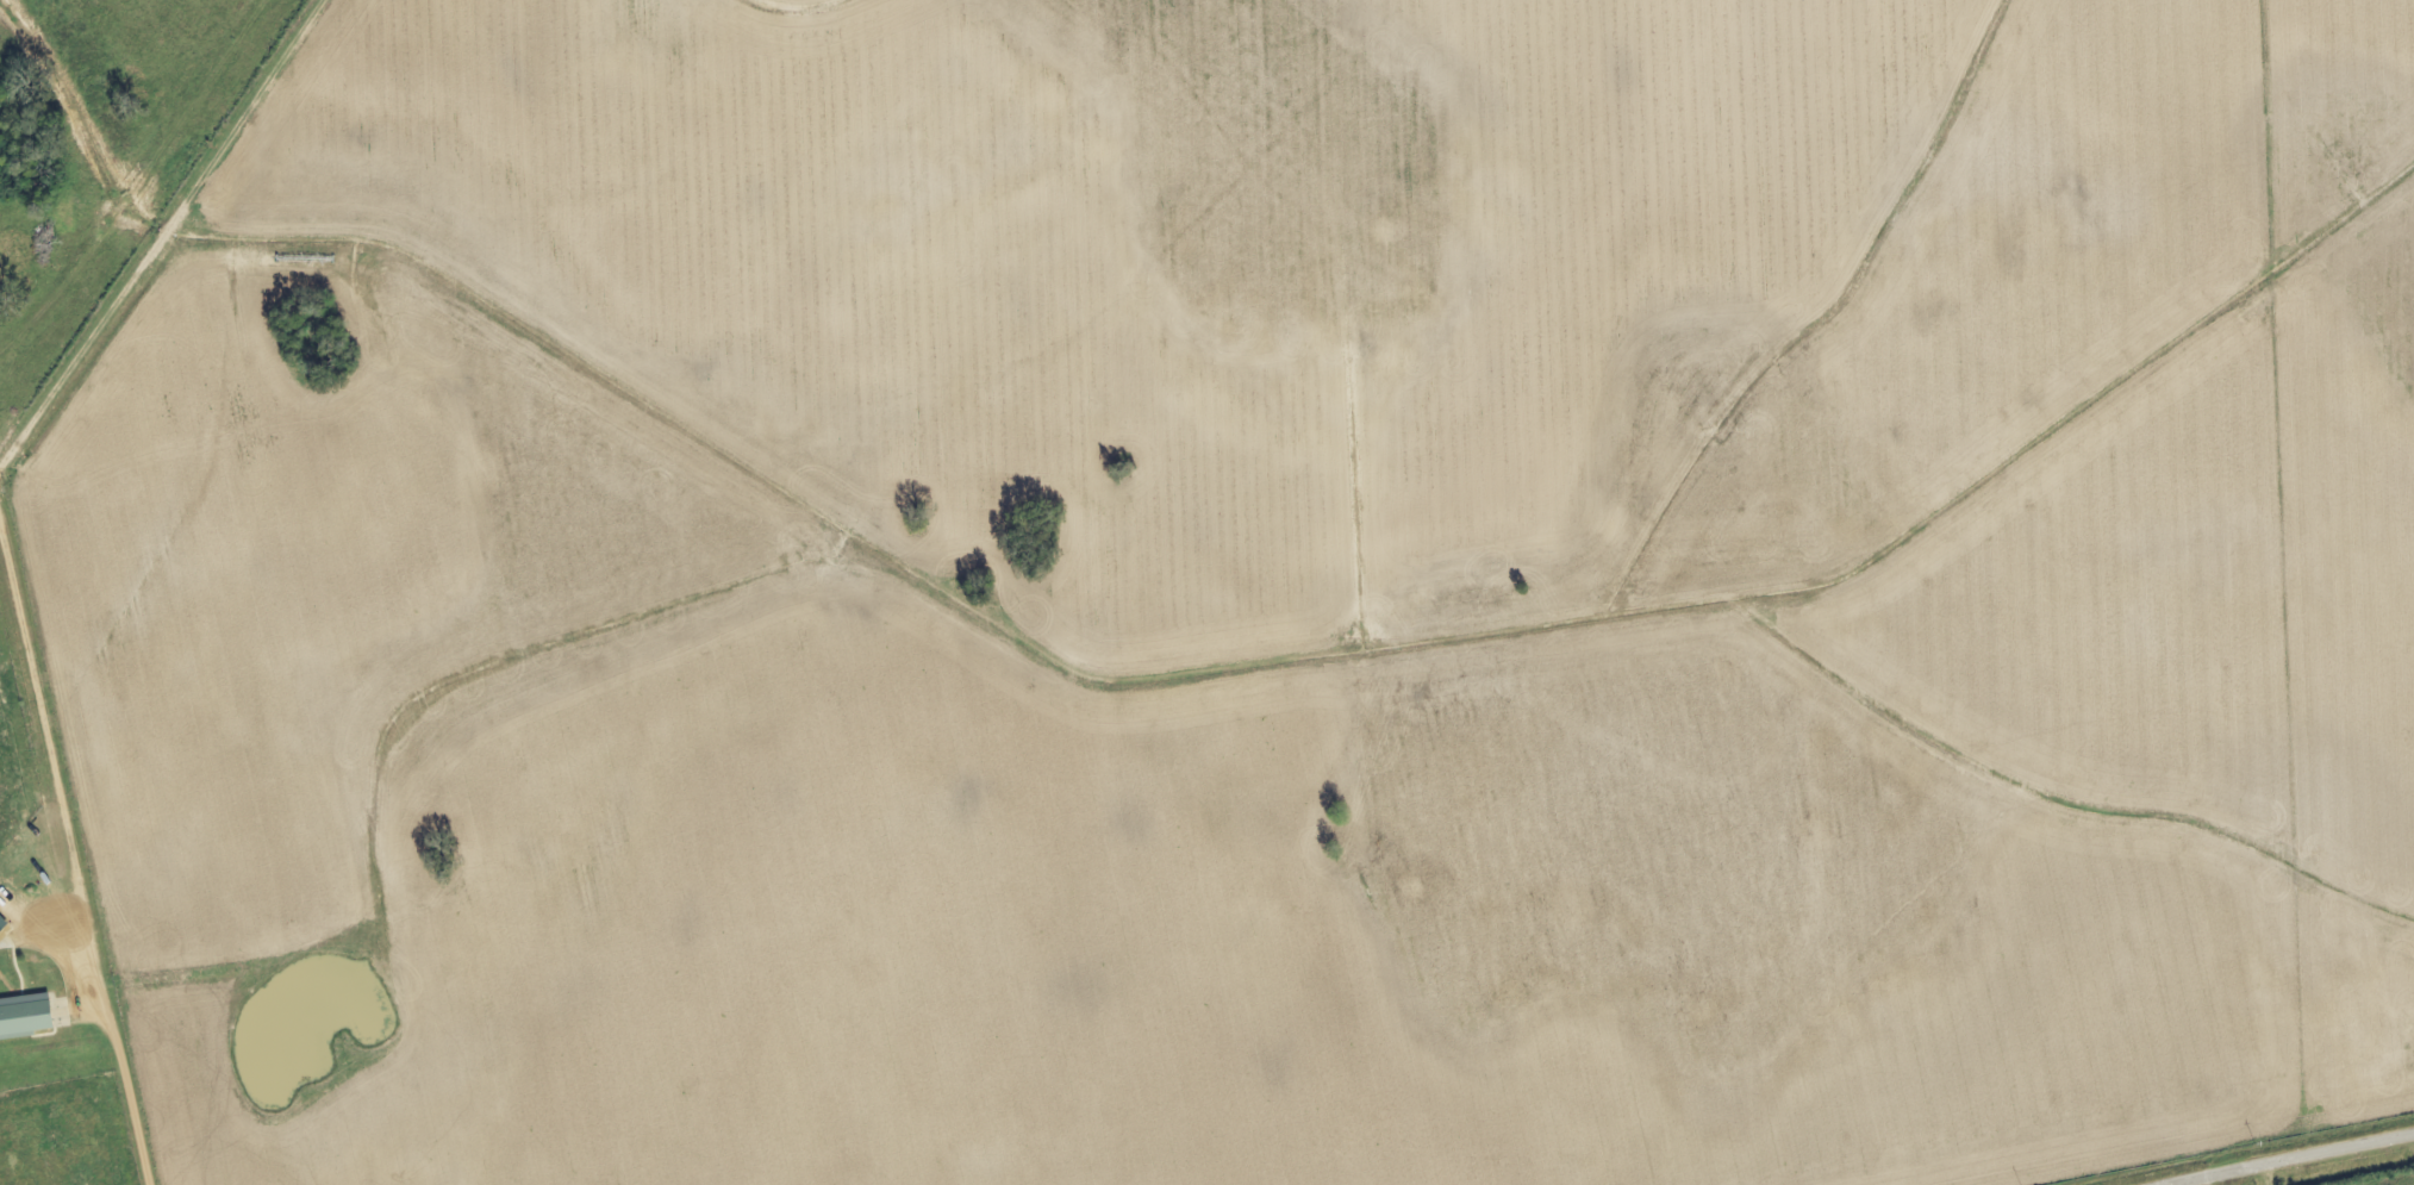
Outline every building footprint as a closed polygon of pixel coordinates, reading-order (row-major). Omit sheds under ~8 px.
[(50,1036),(0,1042),(0,1005),(45,999),(50,1036)]
